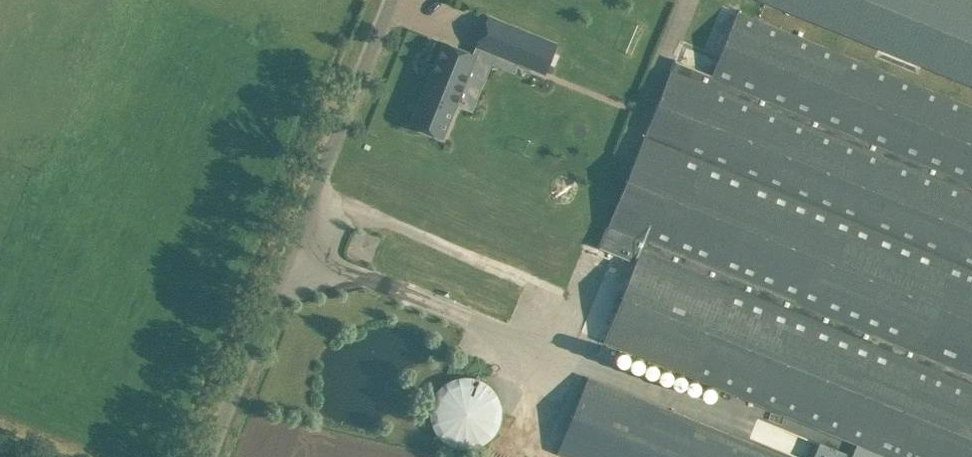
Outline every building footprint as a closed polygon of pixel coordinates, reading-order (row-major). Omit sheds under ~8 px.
[(878,46),(922,64),(971,85),(971,0),(764,0),(878,46)] [(599,247),(636,262),(604,340),(851,441),(890,456),(891,456),(971,456),(971,106),(738,11),(712,75),(675,60),(599,247)] [(488,16),(477,44),(545,71),(556,44),(488,16)] [(444,42),(411,124),(441,137),(475,54),(444,42)] [(455,453),(509,424),(478,368),(425,397),(455,453)] [(588,377),(558,452),(570,456),(787,456),(588,377)] [(890,456),(851,441),(844,456),(890,456)]
